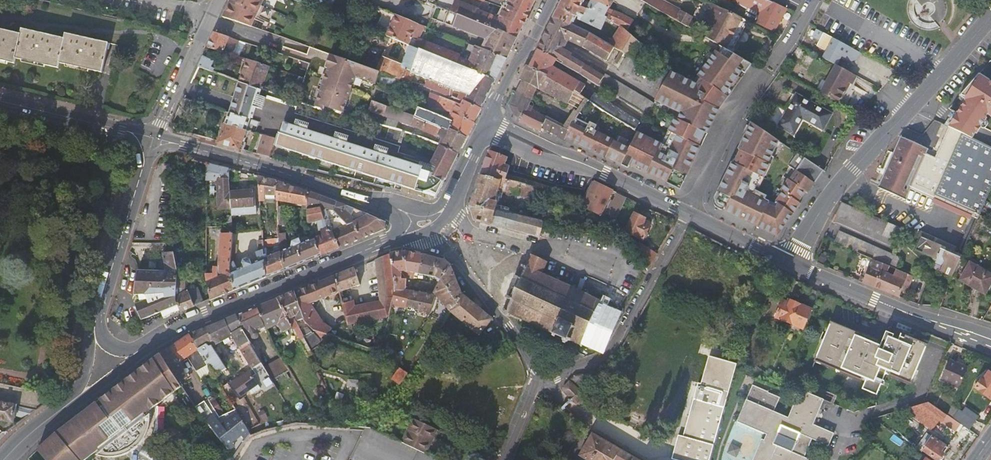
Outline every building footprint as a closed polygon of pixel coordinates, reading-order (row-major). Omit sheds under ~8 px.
[(255,18),(258,19),(263,6),(261,4),(263,0),(230,0),(222,16),(251,27),(255,18)] [(531,0),(501,0),(502,0),(501,4),(502,8),(508,10),(503,18),(499,17),(499,18),(456,0),(427,0),(426,1),(438,6),(499,30),(499,29),(517,38),(535,2),(531,0)] [(605,18),(620,27),(620,26),(627,32),(634,21),(609,9),(590,1),(588,6),(583,4),(585,0),(562,0),(553,18),(562,21),(572,25),(576,18),(600,29),(605,18)] [(609,9),(613,0),(588,0),(590,1),(609,9)] [(665,3),(659,0),(641,0),(660,11),(665,3)] [(768,0),(752,0),(749,7),(761,14),(756,22),(775,31),(784,14),(786,9),(768,0)] [(723,48),(725,49),(742,18),(708,2),(705,7),(708,9),(701,23),(710,28),(705,37),(723,48)] [(674,19),(675,20),(680,11),(665,3),(660,11),(669,16),(674,19)] [(499,29),(499,30),(438,6),(433,18),(471,33),(471,34),(484,39),(485,42),(482,49),(506,59),(517,38),(499,29)] [(786,9),(784,14),(790,17),(792,12),(786,9)] [(693,17),(680,11),(675,20),(688,27),(691,22),(693,17)] [(387,36),(410,45),(423,50),(427,42),(419,39),(425,26),(396,15),(387,36)] [(538,50),(545,54),(562,21),(553,18),(538,50)] [(653,104),(605,75),(604,77),(570,57),(572,54),(564,49),(568,41),(588,51),(607,61),(615,47),(610,45),(590,33),(572,25),(562,21),(545,54),(557,60),(647,116),(653,104)] [(635,59),(643,45),(627,32),(620,26),(620,27),(610,45),(615,47),(635,59)] [(816,44),(825,49),(821,56),(834,64),(836,64),(841,56),(850,60),(855,58),(859,51),(816,27),(812,34),(819,39),(816,44)] [(0,29),(0,60),(13,63),(14,59),(56,69),(57,64),(100,74),(106,44),(64,35),(63,40),(20,30),(20,34),(0,29)] [(222,52),(222,51),(234,55),(238,44),(239,44),(240,41),(215,32),(208,47),(222,52)] [(645,45),(652,37),(646,32),(639,40),(645,45)] [(495,80),(506,59),(482,49),(476,47),(470,62),(460,57),(461,55),(427,42),(423,50),(495,80)] [(455,97),(480,109),(495,80),(423,50),(410,45),(403,65),(382,57),(377,70),(380,71),(383,72),(395,76),(408,80),(412,72),(434,81),(431,88),(455,97)] [(749,68),(752,64),(725,49),(723,48),(721,52),(719,55),(715,52),(698,76),(701,79),(697,85),(671,72),(655,100),(681,114),(678,120),(675,119),(668,132),(671,134),(665,147),(637,133),(628,151),(613,143),(613,142),(594,133),(596,128),(589,124),(588,127),(574,121),(569,129),(570,130),(567,136),(581,143),(580,144),(628,169),(630,165),(671,185),(671,184),(680,188),(684,180),(701,146),(699,145),(705,132),(707,133),(720,109),(728,97),(725,94),(742,71),(745,73),(749,68)] [(584,89),(580,87),(582,84),(553,66),(557,60),(545,54),(538,50),(530,67),(547,76),(546,78),(573,93),(574,91),(580,95),(584,89)] [(377,70),(330,54),(325,68),(328,68),(327,69),(355,79),(356,77),(375,84),(380,71),(377,70)] [(204,57),(199,67),(207,70),(211,60),(204,57)] [(240,81),(262,88),(270,66),(248,59),(240,81)] [(836,64),(834,64),(818,93),(837,103),(848,83),(850,84),(855,75),(836,64)] [(568,104),(567,106),(578,112),(587,100),(585,99),(580,95),(574,91),(573,93),(546,78),(547,76),(530,67),(527,66),(521,81),(522,82),(536,88),(568,104)] [(325,106),(343,112),(355,79),(327,69),(315,106),(324,109),(325,106)] [(377,87),(390,91),(395,76),(383,72),(377,87)] [(982,75),(980,74),(962,94),(967,97),(982,75)] [(982,75),(967,97),(947,127),(948,127),(971,138),(975,133),(976,134),(981,126),(987,118),(984,116),(983,115),(985,113),(986,114),(990,117),(990,81),(982,75)] [(304,78),(299,76),(293,91),(299,93),(304,78)] [(229,112),(250,119),(255,105),(260,94),(262,88),(240,81),(229,112)] [(521,93),(531,100),(536,88),(522,82),(518,91),(521,93)] [(511,105),(515,115),(521,119),(520,122),(532,128),(541,132),(543,129),(542,129),(547,118),(539,114),(532,110),(527,108),(531,100),(521,93),(518,91),(511,105)] [(792,93),(774,124),(789,132),(799,116),(821,128),(828,114),(792,93)] [(264,104),(267,97),(260,94),(255,105),(258,106),(264,104)] [(592,98),(587,96),(585,99),(587,100),(604,112),(638,131),(642,124),(594,94),(592,98)] [(475,122),(474,122),(480,109),(455,97),(454,102),(441,97),(436,108),(451,114),(474,124),(475,122)] [(180,106),(193,109),(196,102),(184,98),(180,106)] [(413,126),(444,140),(441,145),(458,153),(466,137),(436,125),(412,115),(395,109),(372,101),(369,110),(398,120),(413,126)] [(539,114),(542,107),(535,104),(532,110),(539,114)] [(474,124),(451,114),(449,119),(418,107),(416,112),(396,105),(395,109),(412,115),(436,125),(466,137),(467,138),(474,124)] [(218,143),(239,149),(250,119),(229,112),(218,143)] [(569,129),(547,118),(542,129),(543,129),(554,135),(565,140),(567,136),(570,130),(569,129)] [(294,125),(307,130),(308,126),(305,121),(296,119),(294,125)] [(294,125),(283,122),(280,133),(278,133),(276,138),(274,145),(436,198),(458,153),(441,145),(439,145),(428,168),(385,154),(372,150),(346,142),(333,138),(307,130),(294,125)] [(824,171),(798,153),(789,166),(796,170),(782,191),(784,192),(774,208),(763,203),(764,201),(753,195),(762,177),(765,179),(771,165),(769,164),(779,141),(752,123),(739,150),(741,151),(735,163),(733,162),(717,195),(718,195),(716,200),(716,203),(718,206),(719,207),(726,211),(778,236),(801,203),(799,202),(806,192),(808,193),(824,171)] [(981,126),(976,134),(975,133),(971,138),(989,147),(989,146),(990,147),(990,130),(981,126)] [(926,153),(928,148),(911,141),(895,176),(889,191),(915,203),(919,195),(920,192),(974,215),(979,217),(990,189),(990,147),(989,146),(989,147),(971,138),(948,127),(935,157),(926,153)] [(385,138),(401,143),(404,132),(388,128),(385,138)] [(346,142),(348,139),(343,134),(335,131),(333,138),(346,142)] [(276,138),(264,134),(257,154),(270,158),(274,145),(276,138)] [(372,150),(385,154),(386,152),(382,146),(375,144),(372,150)] [(503,171),(508,173),(511,166),(506,164),(508,158),(490,151),(481,176),(500,179),(503,171)] [(207,178),(207,181),(219,181),(219,179),(230,179),(229,169),(207,164),(207,178)] [(481,176),(469,207),(474,222),(492,226),(496,209),(499,202),(492,200),(496,189),(518,195),(521,184),(508,181),(505,180),(500,179),(481,176)] [(265,200),(267,203),(278,203),(278,200),(277,181),(259,177),(261,200),(265,200)] [(302,210),(308,210),(308,191),(277,181),(278,200),(303,205),(302,210)] [(623,196),(594,181),(581,206),(614,223),(627,198),(623,196)] [(535,188),(521,184),(518,195),(532,199),(535,188)] [(231,192),(232,208),(254,207),(253,191),(231,192)] [(308,210),(320,208),(334,211),(337,202),(308,191),(308,210)] [(920,192),(919,195),(972,217),(974,215),(920,192)] [(386,223),(368,215),(356,210),(355,212),(362,218),(355,221),(345,211),(347,206),(347,205),(337,202),(334,211),(339,216),(347,224),(352,222),(359,240),(385,229),(386,223)] [(842,202),(836,215),(899,242),(904,229),(842,202)] [(347,206),(345,211),(355,221),(362,218),(355,212),(356,210),(347,206)] [(319,222),(323,235),(329,232),(324,219),(320,208),(308,210),(308,218),(310,236),(310,240),(315,238),(311,224),(319,222)] [(543,229),(545,221),(496,209),(492,226),(541,238),(541,237),(543,229)] [(644,222),(645,219),(635,214),(626,232),(643,240),(650,225),(644,222)] [(974,215),(972,217),(959,246),(965,248),(979,217),(974,215)] [(339,216),(334,218),(339,228),(347,224),(339,216)] [(334,218),(329,221),(327,218),(324,219),(329,232),(332,231),(340,248),(359,240),(352,222),(347,224),(339,228),(334,218)] [(214,269),(214,273),(206,274),(206,275),(207,280),(209,284),(213,299),(235,290),(230,269),(231,262),(231,258),(233,240),(233,233),(233,226),(228,226),(228,231),(228,234),(221,234),(218,269),(214,269)] [(543,229),(541,237),(548,239),(550,231),(543,229)] [(332,231),(329,232),(323,235),(315,238),(321,255),(340,248),(332,231)] [(280,247),(281,255),(285,270),(321,255),(315,238),(310,240),(301,244),(299,240),(293,243),(292,247),(288,249),(286,233),(279,233),(280,238),(280,245),(280,247)] [(873,260),(889,266),(894,255),(840,233),(835,244),(873,260)] [(310,236),(299,240),(301,244),(310,240),(310,236)] [(263,240),(264,247),(280,245),(280,238),(263,240)] [(234,262),(231,262),(230,269),(235,290),(266,278),(264,258),(264,247),(263,240),(258,241),(260,259),(252,263),(251,260),(250,260),(249,259),(247,259),(246,260),(245,260),(244,261),(244,263),(245,265),(237,269),(234,262)] [(175,242),(168,242),(167,251),(174,251),(175,242)] [(657,256),(639,244),(635,250),(645,265),(648,270),(657,256)] [(266,278),(285,270),(281,255),(280,247),(275,249),(276,253),(264,258),(266,278)] [(168,273),(161,272),(158,272),(161,275),(161,294),(165,294),(165,302),(158,304),(161,312),(180,304),(178,300),(179,280),(179,271),(175,251),(174,251),(167,251),(163,251),(166,265),(168,273)] [(396,253),(391,255),(395,279),(395,287),(392,303),(408,308),(408,307),(411,291),(406,290),(406,279),(402,279),(401,272),(406,271),(419,274),(422,256),(418,255),(418,256),(405,252),(396,253)] [(923,266),(944,275),(951,261),(929,252),(923,266)] [(547,262),(531,254),(527,264),(526,263),(525,267),(522,265),(521,267),(525,269),(520,278),(515,276),(514,278),(518,280),(510,297),(506,295),(505,297),(511,300),(506,309),(503,308),(502,310),(505,311),(504,314),(506,315),(507,313),(521,319),(520,321),(521,322),(522,320),(537,326),(536,328),(538,329),(539,327),(553,334),(552,336),(554,337),(555,335),(563,338),(563,339),(564,341),(563,343),(565,344),(566,342),(568,342),(568,340),(570,341),(570,340),(578,344),(579,344),(581,347),(583,346),(582,342),(583,339),(587,341),(588,341),(602,347),(616,316),(598,308),(599,303),(601,302),(602,298),(600,297),(599,300),(588,295),(589,292),(587,291),(585,294),(575,289),(576,286),(574,285),(572,288),(559,282),(560,279),(558,278),(556,281),(542,274),(543,271),(547,262)] [(395,287),(395,279),(391,255),(377,261),(380,301),(354,308),(353,302),(342,305),(347,322),(348,326),(389,316),(392,303),(395,287)] [(896,269),(901,258),(894,255),(889,266),(896,269)] [(426,257),(422,256),(419,274),(436,278),(442,280),(451,266),(443,262),(426,257)] [(886,292),(893,276),(886,273),(889,266),(873,260),(863,283),(886,292)] [(990,286),(990,273),(972,262),(962,278),(986,294),(990,286)] [(451,266),(442,280),(434,293),(451,312),(461,294),(460,293),(455,279),(451,266)] [(355,268),(334,276),(339,293),(360,284),(355,268)] [(896,269),(893,276),(886,292),(900,297),(903,289),(907,290),(913,276),(896,269)] [(161,275),(158,272),(138,271),(135,296),(138,295),(161,294),(161,275)] [(334,331),(332,330),(324,322),(321,318),(311,303),(339,293),(334,276),(311,286),(310,285),(294,292),(305,319),(306,321),(309,325),(314,330),(316,331),(317,331),(319,331),(321,332),(332,336),(334,331)] [(182,311),(204,302),(198,288),(195,289),(191,291),(186,292),(186,288),(187,281),(179,280),(178,300),(180,304),(182,311)] [(419,312),(429,315),(431,314),(435,298),(434,297),(411,291),(408,307),(420,310),(419,312)] [(278,298),(278,299),(292,328),(304,351),(309,348),(322,339),(324,336),(318,332),(319,331),(317,331),(316,331),(314,330),(309,325),(300,330),(293,316),(296,315),(299,321),(305,319),(294,292),(278,298)] [(321,318),(324,322),(332,330),(347,322),(342,305),(339,293),(311,303),(321,318)] [(142,319),(161,312),(158,304),(165,302),(165,294),(161,294),(138,295),(138,304),(137,305),(142,319)] [(451,312),(479,336),(492,320),(476,306),(461,294),(451,312)] [(279,324),(284,332),(292,328),(278,299),(256,308),(265,327),(278,323),(278,324),(279,324)] [(809,310),(791,301),(790,304),(783,301),(776,318),(801,329),(809,310)] [(246,335),(265,327),(256,308),(236,316),(246,335)] [(233,335),(240,348),(250,342),(246,335),(236,316),(225,320),(225,321),(233,335)] [(209,328),(216,343),(233,335),(225,321),(209,328)] [(926,344),(887,328),(880,342),(831,322),(815,360),(864,382),(861,388),(877,395),(886,373),(910,383),(926,344)] [(190,335),(197,348),(207,344),(209,347),(216,343),(209,328),(207,329),(207,328),(190,335)] [(180,365),(182,364),(181,362),(188,357),(196,368),(205,362),(197,348),(190,335),(162,354),(180,383),(188,378),(180,365)] [(251,343),(250,342),(240,348),(252,369),(261,363),(260,360),(255,350),(251,343)] [(205,362),(214,376),(223,371),(224,370),(209,347),(207,344),(197,348),(205,362)] [(58,431),(38,450),(47,459),(87,459),(98,451),(100,453),(96,457),(102,458),(107,458),(114,458),(126,456),(133,452),(142,445),(146,448),(152,436),(156,422),(156,407),(183,387),(180,383),(162,354),(58,431)] [(942,377),(960,386),(970,365),(952,357),(942,377)] [(290,372),(282,358),(265,368),(273,382),(290,372)] [(408,375),(413,367),(402,359),(397,366),(408,375)] [(765,372),(773,378),(775,374),(767,369),(765,372)] [(226,375),(223,371),(214,376),(221,386),(230,381),(226,375)] [(240,395),(246,393),(259,385),(249,372),(232,384),(240,395)] [(982,380),(981,379),(974,389),(989,399),(990,397),(990,374),(988,372),(982,380)] [(580,402),(585,396),(569,381),(563,388),(563,392),(571,399),(569,401),(577,405),(580,402)] [(772,394),(773,392),(754,384),(739,420),(768,433),(766,438),(763,437),(754,459),(814,459),(778,444),(785,428),(829,448),(835,435),(814,426),(825,400),(800,390),(788,418),(775,413),(782,398),(772,394)] [(696,399),(685,435),(679,433),(672,453),(700,459),(703,459),(711,459),(724,417),(726,407),(696,399)] [(17,407),(17,406),(0,402),(0,421),(13,423),(15,415),(22,416),(22,417),(26,418),(36,410),(17,407)] [(928,402),(922,404),(945,420),(948,416),(928,402)] [(252,435),(249,429),(238,413),(221,426),(217,420),(215,420),(205,405),(198,410),(206,421),(229,450),(234,446),(232,443),(242,435),(247,442),(252,435)] [(965,408),(961,413),(958,411),(953,418),(952,419),(961,425),(968,430),(977,416),(965,408)] [(943,423),(956,432),(961,425),(952,419),(948,416),(945,420),(943,423)] [(403,442),(422,451),(427,453),(438,429),(415,418),(403,442)] [(252,435),(267,431),(263,423),(249,429),(252,435)] [(350,459),(362,459),(377,429),(377,427),(365,427),(350,459)] [(403,442),(377,429),(362,459),(418,459),(422,451),(403,442)] [(593,433),(579,456),(586,459),(638,459),(593,433)] [(926,435),(916,449),(922,453),(923,451),(936,459),(940,459),(944,455),(940,452),(944,446),(932,438),(931,439),(926,435)] [(427,453),(422,451),(418,459),(442,459),(427,453)]
